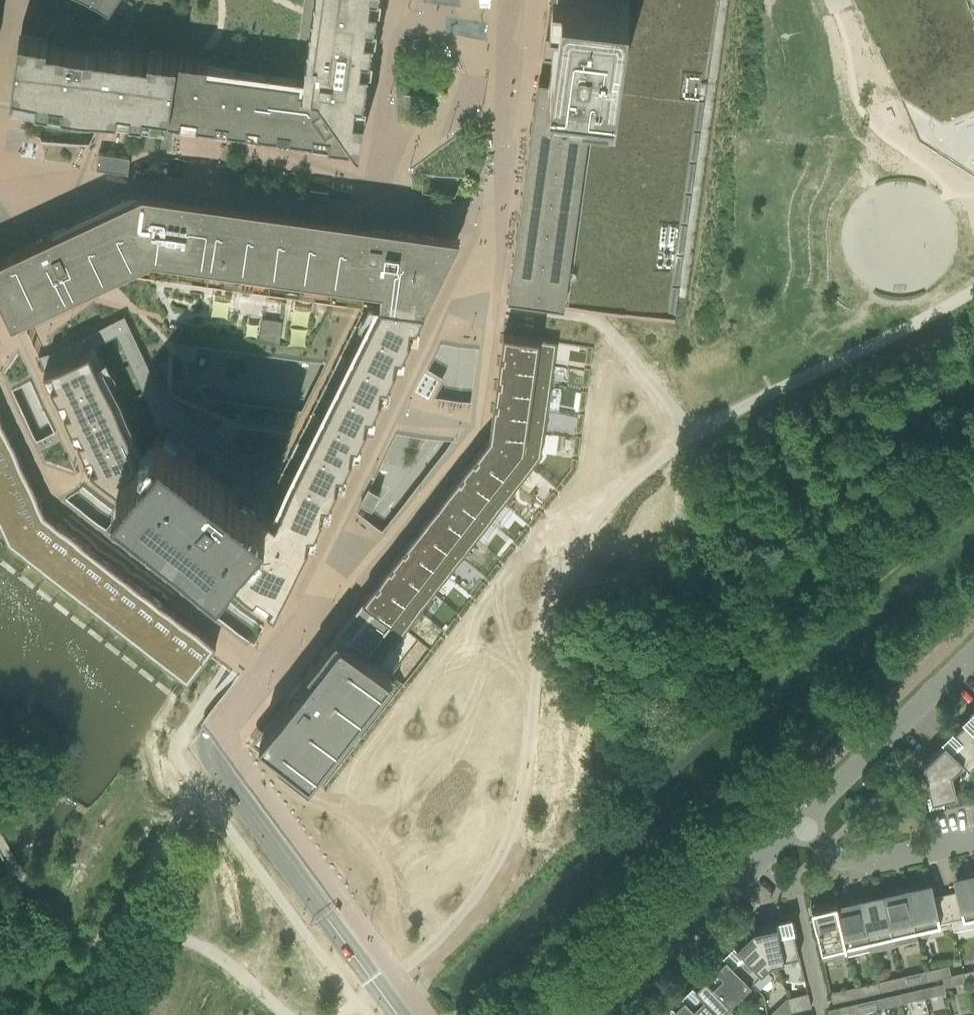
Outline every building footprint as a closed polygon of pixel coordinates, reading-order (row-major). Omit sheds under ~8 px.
[(43,41),(44,36),(19,33),(11,94),(36,97),(36,101),(142,116),(150,117),(150,122),(327,146),(328,141),(359,146),(364,112),(362,112),(377,0),(151,0),(143,54),(93,47),(93,44),(94,44),(101,34),(84,23),(78,33),(57,19),(53,26),(43,41)] [(108,15),(118,0),(85,0),(108,15)] [(533,105),(514,244),(507,296),(674,319),(718,0),(548,0),(533,105)] [(899,95),(943,123),(973,110),(973,0),(851,0),(899,95)] [(0,257),(0,294),(32,357),(110,318),(159,405),(299,503),(235,631),(266,654),(456,409),(474,254),(453,252),(455,234),(122,196),(0,257)] [(89,347),(44,368),(46,371),(52,368),(57,380),(51,383),(59,399),(65,396),(70,409),(64,411),(72,427),(78,425),(84,437),(78,439),(85,456),(91,453),(97,465),(90,468),(100,475),(149,513),(146,517),(148,519),(151,515),(274,611),(300,559),(304,562),(306,559),(302,556),(309,542),(306,542),(308,530),(314,531),(323,513),(320,513),(322,501),(329,502),(338,483),(335,483),(337,471),(343,472),(352,454),(350,454),(351,442),(358,443),(367,425),(364,424),(366,412),(372,413),(381,395),(379,395),(381,383),(387,384),(396,366),(394,365),(395,353),(402,354),(411,336),(408,336),(410,324),(416,325),(421,316),(424,310),(423,310),(422,310),(380,305),(303,460),(289,489),(288,490),(282,502),(282,503),(275,517),(160,428),(139,454),(89,347)] [(502,344),(500,357),(506,358),(553,365),(557,342),(503,334),(502,344)] [(499,366),(497,379),(503,380),(550,387),(553,365),(506,358),(500,357),(499,366)] [(495,389),(494,402),(500,403),(547,410),(550,387),(503,380),(497,379),(495,389)] [(492,412),(490,425),(497,425),(544,432),(544,429),(547,410),(500,403),(494,402),(492,412)] [(0,414),(0,438),(9,434),(9,433),(9,432),(9,431),(8,431),(0,414)] [(489,435),(494,439),(532,468),(541,456),(544,432),(497,425),(490,425),(490,428),(489,433),(489,435)] [(481,445),(475,453),(480,457),(518,486),(532,468),(494,439),(489,435),(481,445)] [(467,463),(461,471),(466,475),(504,504),(518,486),(480,457),(475,453),(467,463)] [(453,481),(447,489),(452,493),(489,522),(498,511),(504,504),(466,475),(461,471),(453,481)] [(439,499),(433,507),(438,511),(475,540),(489,522),(452,493),(447,489),(439,499)] [(425,517),(419,525),(424,529),(461,559),(475,540),(438,511),(433,507),(425,517)] [(46,510),(8,540),(13,544),(30,557),(32,559),(61,523),(46,511),(46,510)] [(61,523),(32,559),(34,560),(47,570),(49,572),(78,536),(63,525),(64,524),(62,523),(62,524),(61,523)] [(411,535),(405,543),(410,547),(447,576),(453,568),(461,559),(424,529),(419,525),(411,535)] [(78,536),(49,572),(51,574),(64,583),(66,585),(95,549),(80,538),(81,537),(80,536),(79,537),(78,536)] [(397,553),(391,561),(396,565),(433,594),(447,576),(410,547),(405,543),(397,553)] [(95,549),(66,585),(68,587),(81,597),(83,599),(112,562),(97,551),(98,550),(97,550),(96,550),(95,549)] [(383,571),(377,579),(382,583),(420,611),(433,594),(396,565),(391,561),(383,571)] [(112,562),(83,599),(85,600),(98,610),(100,612),(129,576),(114,564),(115,564),(114,563),(113,564),(112,562)] [(129,576),(100,612),(102,613),(115,623),(118,625),(146,589),(131,578),(132,577),(131,576),(130,577),(129,576)] [(369,589),(362,597),(368,601),(405,630),(420,611),(382,583),(377,579),(369,589)] [(146,589),(118,625),(119,627),(132,636),(135,639),(163,602),(148,591),(149,590),(148,589),(147,590),(146,589)] [(355,607),(348,615),(354,619),(391,648),(405,630),(368,601),(362,597),(355,607)] [(163,602),(135,639),(136,640),(149,650),(152,652),(180,616),(165,604),(166,604),(165,603),(164,603),(163,602)] [(340,625),(334,633),(340,637),(340,636),(378,665),(379,664),(391,648),(354,619),(348,615),(340,625)] [(180,616),(152,652),(153,653),(166,663),(169,665),(197,629),(182,617),(183,617),(182,616),(181,617),(180,616)] [(197,629),(169,665),(170,666),(183,676),(187,680),(209,652),(216,644),(199,631),(200,630),(199,629),(198,630),(197,629)] [(287,703),(259,739),(304,774),(310,778),(337,743),(370,700),(391,674),(379,664),(378,665),(340,636),(340,637),(332,647),(327,643),(321,650),(326,654),(322,659),(321,659),(318,663),(313,660),(308,667),(313,671),(310,674),(305,680),(300,677),(296,682),(287,693),(293,697),(287,704),(287,703)] [(964,723),(973,733),(973,714),(964,723)] [(944,743),(969,769),(973,764),(973,733),(964,723),(944,743)] [(943,801),(942,797),(956,794),(954,784),(969,769),(944,743),(923,763),(930,793),(927,794),(929,804),(943,801)] [(945,893),(951,921),(953,930),(973,926),(973,875),(968,876),(969,881),(955,884),(957,891),(945,893)] [(906,889),(915,929),(951,921),(945,893),(933,896),(931,889),(918,892),(916,888),(907,890),(906,889)] [(897,897),(884,900),(892,934),(894,944),(917,939),(915,929),(906,889),(905,889),(906,890),(896,893),(897,897)] [(838,911),(837,911),(845,945),(847,954),(848,954),(870,949),(868,940),(867,933),(859,899),(859,900),(859,901),(849,903),(850,908),(841,910),(838,911)] [(859,899),(867,933),(868,940),(892,934),(884,900),(871,903),(870,899),(869,899),(860,901),(859,899)] [(812,908),(811,909),(812,912),(823,960),(847,954),(845,945),(837,911),(835,903),(820,906),(819,907),(812,908)] [(791,921),(753,929),(771,962),(799,956),(791,921)] [(753,929),(725,956),(750,982),(771,962),(753,929)] [(725,956),(705,976),(730,1002),(750,982),(725,956)] [(948,965),(934,969),(936,978),(941,977),(949,975),(951,975),(948,965)] [(963,972),(965,982),(973,980),(973,970),(963,972)] [(910,974),(912,984),(927,980),(925,971),(910,974)] [(951,975),(949,975),(952,985),(965,982),(963,972),(951,975)] [(684,996),(702,1014),(717,1014),(730,1002),(705,976),(684,996)] [(892,978),(878,981),(880,991),(895,988),(892,978)] [(880,991),(878,981),(863,985),(866,995),(880,991)] [(936,985),(922,988),(924,998),(938,994),(936,985)] [(924,998),(922,988),(908,991),(910,1001),(924,998)] [(830,992),(833,1002),(849,998),(847,989),(830,992)] [(811,1007),(808,993),(794,996),(798,1010),(811,1007)] [(890,995),(875,998),(878,1008),(892,1005),(890,995)] [(665,1014),(702,1014),(684,996),(665,1014)] [(771,1013),(774,1014),(785,1014),(787,1013),(791,1012),(787,998),(786,998),(771,1013)] [(878,1008),(875,998),(861,1002),(863,1012),(878,1008)] [(829,1014),(847,1014),(844,1006),(828,1009),(829,1014)]
